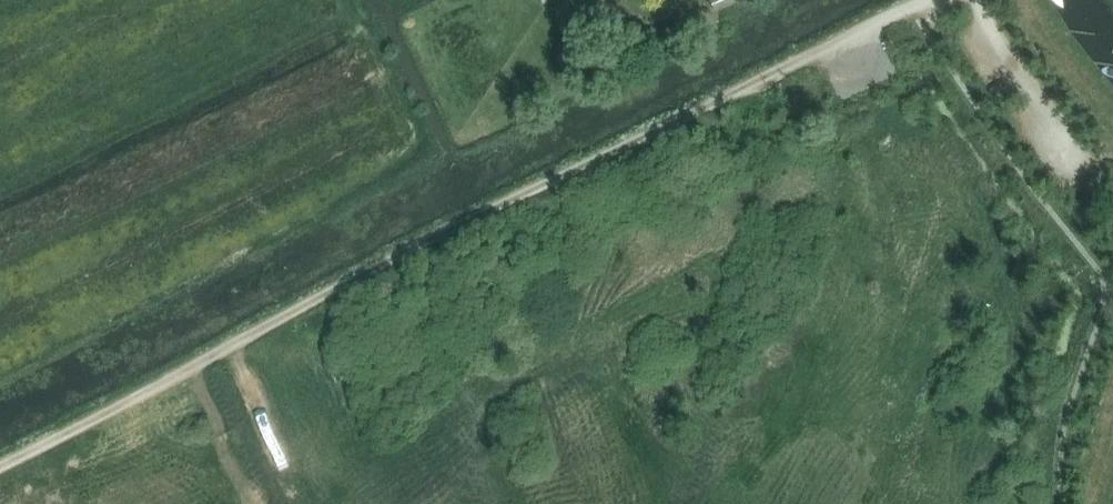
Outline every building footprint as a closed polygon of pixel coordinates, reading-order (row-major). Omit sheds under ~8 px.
[(715,11),(735,1),(734,0),(710,0),(715,11)]
